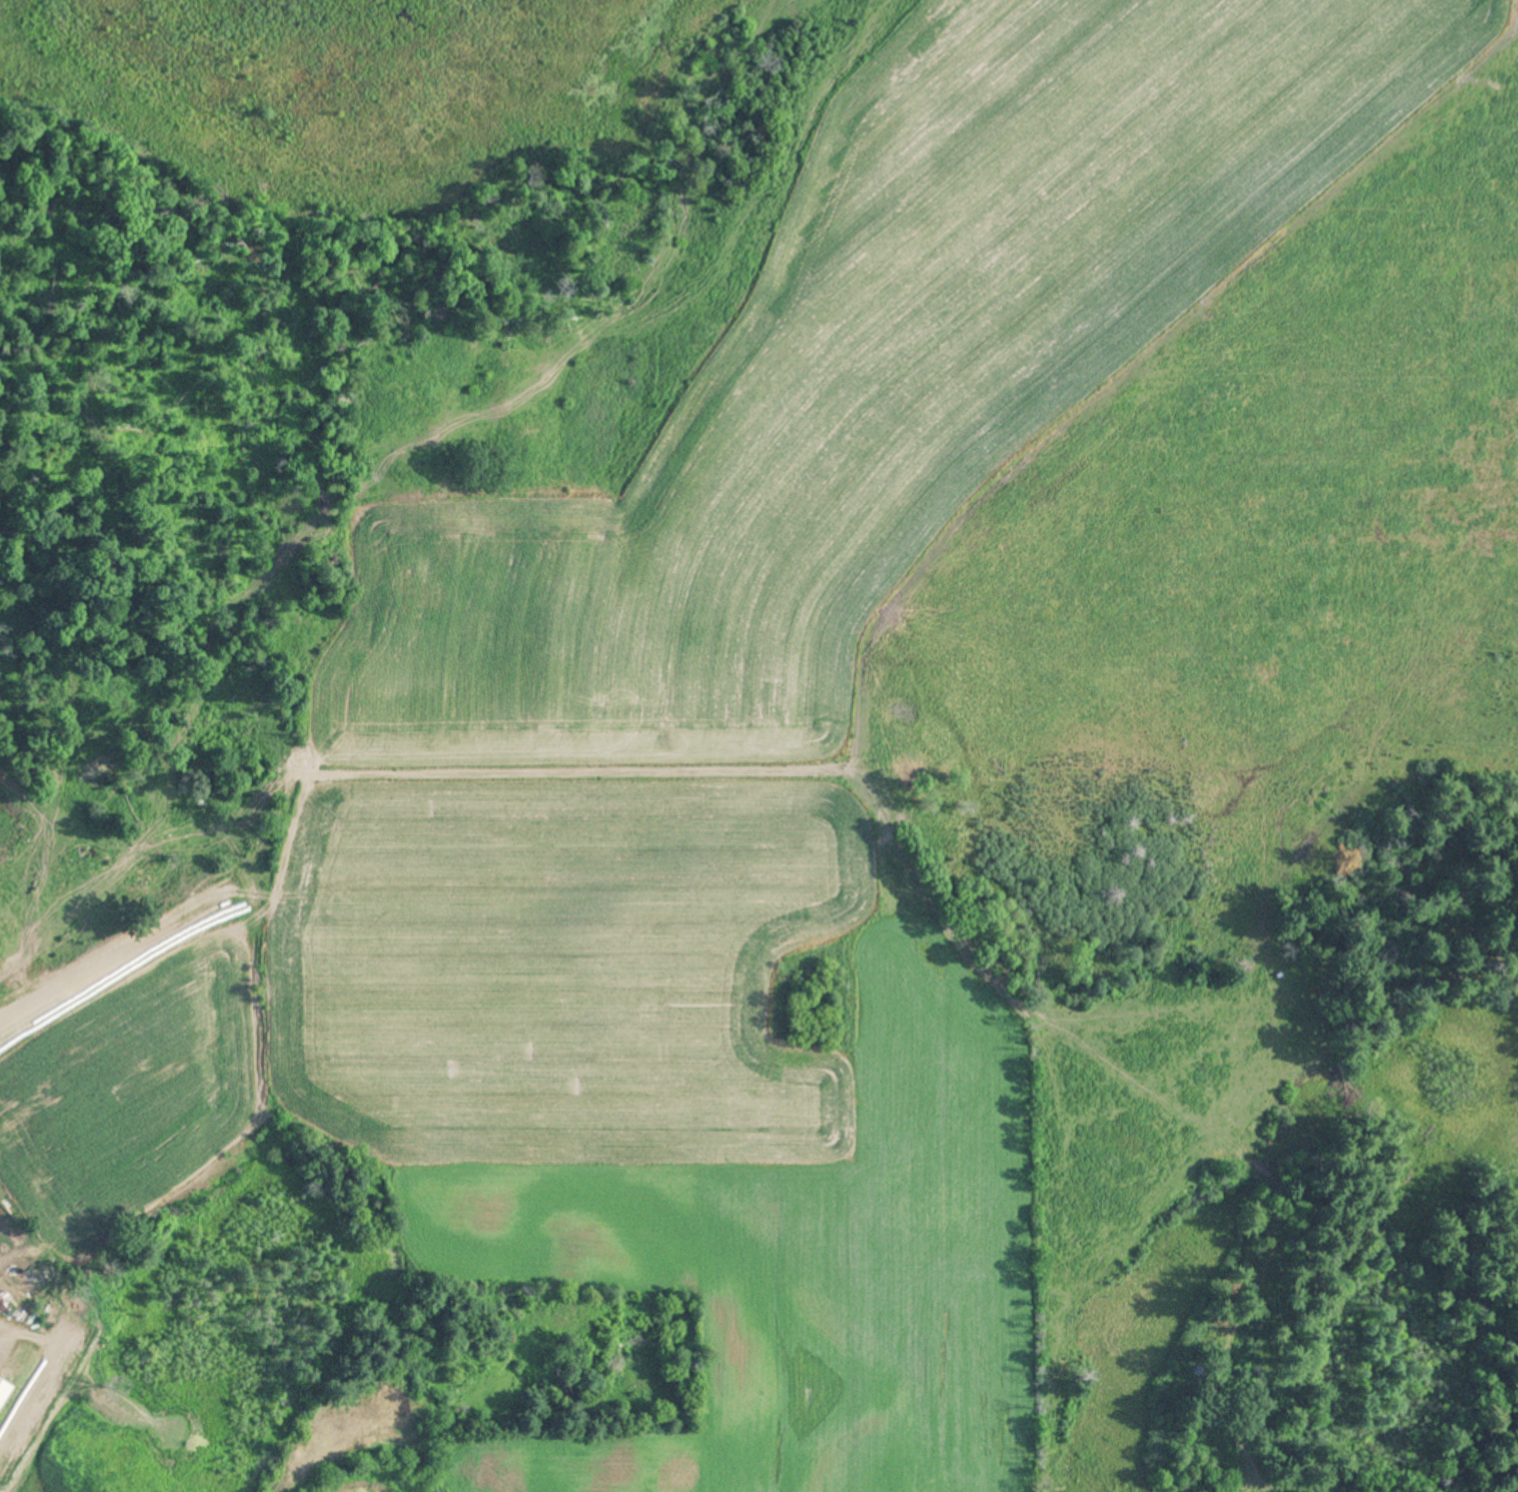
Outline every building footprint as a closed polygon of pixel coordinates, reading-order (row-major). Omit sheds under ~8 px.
[(16,1386),(0,1377),(0,1414),(16,1386)]
